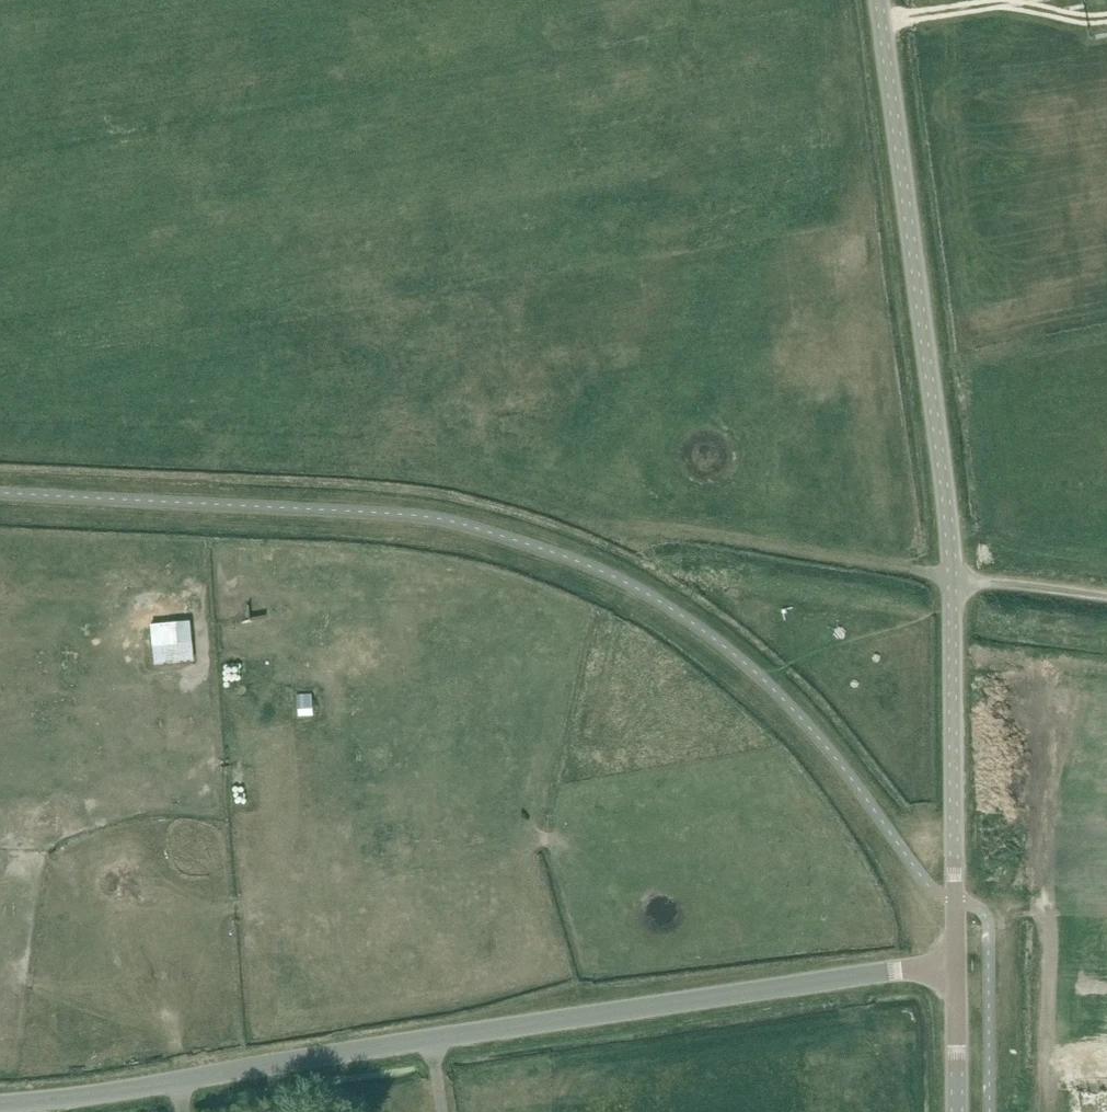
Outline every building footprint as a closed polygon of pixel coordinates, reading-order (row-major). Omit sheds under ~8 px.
[(205,666),(204,624),(164,625),(165,667),(205,666)] [(324,696),(308,696),(308,720),(325,719),(324,696)]
